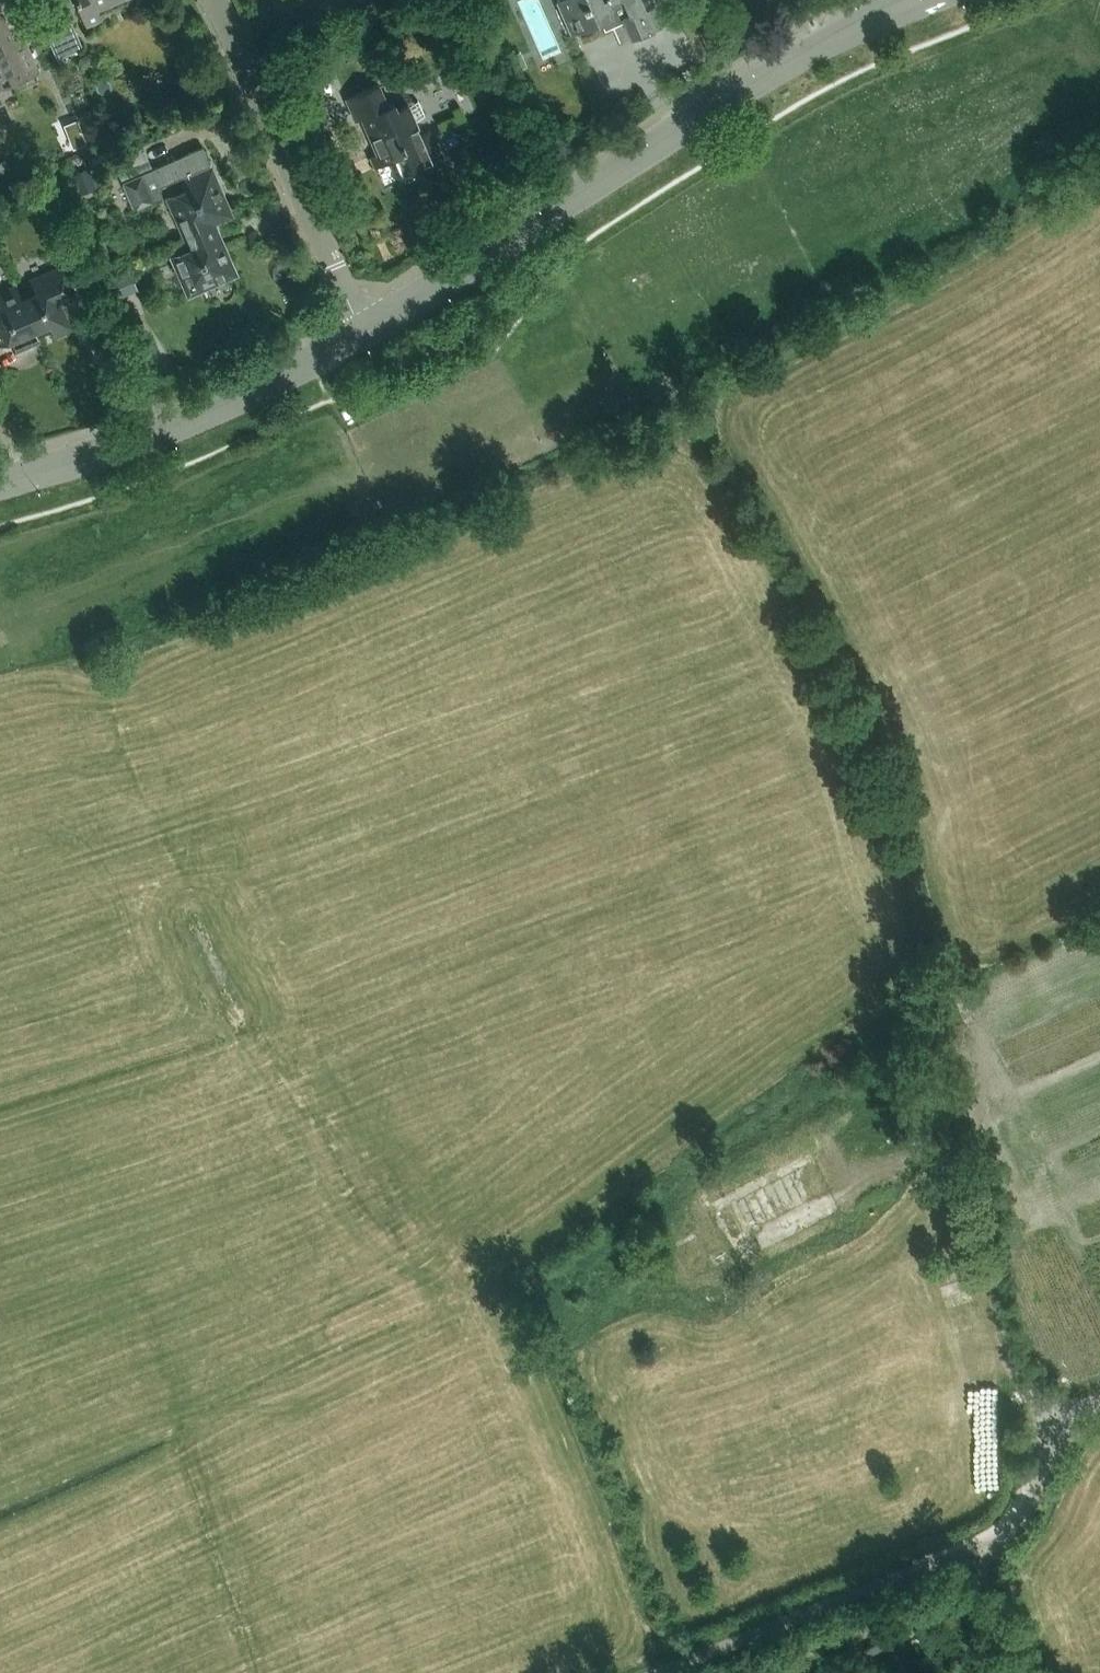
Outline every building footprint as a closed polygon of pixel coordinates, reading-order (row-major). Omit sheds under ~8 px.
[(67,5),(65,6),(67,11),(80,6),(87,22),(101,16),(98,9),(119,0),(67,0),(67,5)] [(653,29),(663,24),(653,0),(558,0),(572,33),(602,20),(606,30),(626,21),(633,38),(653,29)] [(38,72),(22,35),(14,38),(0,8),(0,88),(38,72)] [(83,49),(72,22),(45,33),(57,60),(83,49)] [(521,52),(511,56),(516,69),(526,65),(521,52)] [(356,120),(362,117),(377,153),(371,156),(376,167),(395,159),(402,176),(430,164),(429,160),(441,155),(430,130),(420,134),(407,104),(396,109),(393,103),(387,106),(378,84),(346,98),(356,120)] [(123,183),(135,212),(162,200),(161,187),(184,177),(189,190),(168,199),(184,236),(215,224),(233,216),(222,191),(218,193),(214,185),(218,183),(203,148),(150,170),(151,172),(143,175),(142,174),(123,183)] [(0,162),(0,174),(10,170),(5,160),(0,162)] [(215,224),(184,236),(190,249),(172,257),(189,295),(237,274),(215,224)] [(138,291),(126,263),(102,273),(114,301),(138,291)] [(64,267),(16,287),(38,336),(52,330),(55,337),(72,330),(61,304),(76,297),(64,267)] [(38,336),(16,287),(0,293),(0,345),(10,341),(15,351),(41,341),(38,336)] [(868,1647),(878,1666),(896,1656),(886,1638),(868,1647)]
